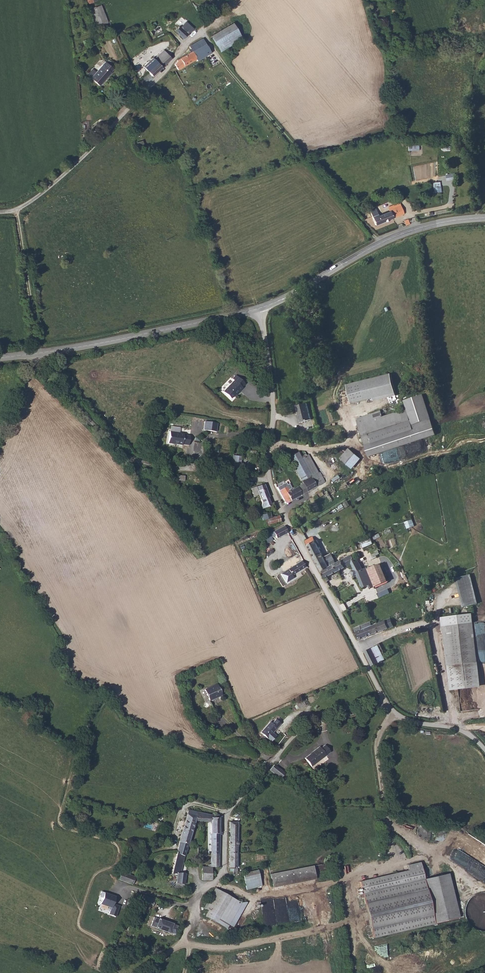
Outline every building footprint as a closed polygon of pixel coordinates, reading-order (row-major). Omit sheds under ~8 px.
[(97,26),(109,22),(102,4),(90,8),(97,26)] [(178,26),(187,34),(191,30),(182,22),(178,26)] [(163,23),(155,28),(158,33),(167,28),(163,23)] [(219,51),(242,39),(234,23),(210,36),(217,49),(219,51)] [(212,54),(205,40),(192,46),(195,51),(179,59),(181,63),(174,66),(176,70),(177,71),(199,59),(200,60),(212,54)] [(151,77),(171,58),(169,56),(163,50),(155,57),(153,59),(152,57),(142,66),(151,77)] [(110,64),(104,57),(87,70),(95,80),(109,68),(108,66),(110,64)] [(456,173),(446,174),(447,181),(457,180),(456,173)] [(378,212),(373,215),(377,224),(406,212),(402,203),(390,208),(390,209),(379,214),(378,212)] [(390,374),(346,385),(350,404),(372,399),(373,401),(396,396),(390,374)] [(234,380),(223,390),(230,398),(233,395),(233,394),(235,392),(236,393),(242,388),(241,387),(245,384),(236,375),(232,378),(234,380)] [(356,418),(369,457),(436,435),(423,394),(403,401),(406,409),(383,416),(381,409),(356,418)] [(307,404),(297,406),(301,423),(311,421),(307,404)] [(215,422),(203,420),(202,429),(214,430),(215,422)] [(187,445),(188,437),(189,434),(183,433),(183,431),(167,429),(165,443),(181,446),(182,444),(187,445)] [(349,449),(340,459),(353,470),(361,459),(349,449)] [(300,456),(297,451),(287,456),(300,478),(310,473),(300,456)] [(319,470),(308,452),(300,456),(310,473),(311,475),(301,480),(302,481),(289,488),(288,488),(293,496),(321,481),(326,479),(321,469),(319,470)] [(231,467),(244,469),(245,463),(240,462),(241,456),(233,454),(231,467)] [(289,488),(289,487),(285,481),(279,484),(288,499),(293,496),(288,488),(289,488)] [(265,485),(253,490),(256,498),(260,496),(262,502),(263,505),(263,508),(264,511),(272,508),(270,502),(269,499),(270,499),(265,485)] [(271,514),(264,517),(266,524),(269,523),(281,519),(278,512),(271,514)] [(405,522),(408,528),(415,526),(413,519),(405,522)] [(284,524),(272,530),(274,533),(276,537),(287,531),(284,524)] [(324,557),(318,547),(321,545),(319,542),(316,543),(313,537),(305,541),(321,571),(329,567),(324,558),(324,557)] [(333,559),(329,561),(326,557),(324,558),(329,567),(321,571),(325,579),(358,561),(356,557),(359,555),(357,551),(341,560),(335,563),(333,559)] [(301,561),(287,568),(289,572),(290,574),(304,567),(301,561)] [(368,568),(372,576),(374,583),(375,586),(390,580),(382,562),(368,568)] [(364,570),(370,585),(374,583),(372,576),(368,568),(364,570)] [(356,573),(362,588),(370,585),(364,570),(363,569),(356,573)] [(478,604),(472,574),(457,577),(462,606),(478,604)] [(389,588),(378,593),(380,597),(391,592),(389,588)] [(358,642),(396,626),(394,622),(391,623),(389,619),(370,627),(369,623),(360,626),(361,630),(355,633),(358,642)] [(473,623),(445,628),(457,692),(484,686),(484,685),(473,623)] [(360,626),(351,630),(358,642),(355,633),(361,630),(360,626)] [(375,652),(377,657),(375,658),(377,663),(388,658),(381,643),(370,648),(372,654),(375,652)] [(363,652),(370,666),(377,663),(375,658),(377,657),(375,652),(372,654),(370,648),(363,652)] [(216,678),(203,683),(207,695),(220,690),(216,678)] [(274,716),(272,714),(259,727),(266,734),(279,720),(278,719),(281,716),(277,712),(274,716)] [(321,747),(316,741),(312,744),(311,742),(297,753),(303,762),(321,747)] [(271,773),(283,781),(287,776),(276,767),(271,773)] [(186,840),(193,819),(199,819),(200,811),(185,809),(177,838),(177,839),(186,842),(186,840)] [(209,821),(207,865),(199,865),(199,878),(207,878),(208,865),(215,865),(217,816),(209,815),(210,813),(200,811),(199,819),(209,821)] [(227,824),(230,869),(231,869),(231,872),(240,872),(240,868),(238,868),(237,847),(238,847),(237,823),(227,824)] [(174,850),(169,870),(174,870),(173,881),(181,881),(182,871),(179,870),(186,842),(177,839),(174,850)] [(358,881),(372,938),(457,917),(446,873),(422,879),(418,862),(405,865),(407,870),(358,881)] [(310,864),(266,873),(269,887),(313,878),(310,864)] [(240,872),(243,884),(259,880),(256,868),(255,869),(248,870),(240,872)] [(123,872),(116,870),(113,877),(127,882),(130,875),(123,872)] [(259,880),(243,884),(244,889),(260,886),(259,880)] [(237,900),(216,887),(205,907),(210,909),(206,917),(224,927),(226,923),(229,925),(242,900),(238,898),(237,900)] [(117,896),(102,892),(99,904),(111,908),(108,915),(117,917),(120,907),(114,905),(117,896)] [(149,902),(151,896),(140,892),(137,898),(149,902)] [(169,921),(154,916),(151,925),(166,930),(169,921)]
